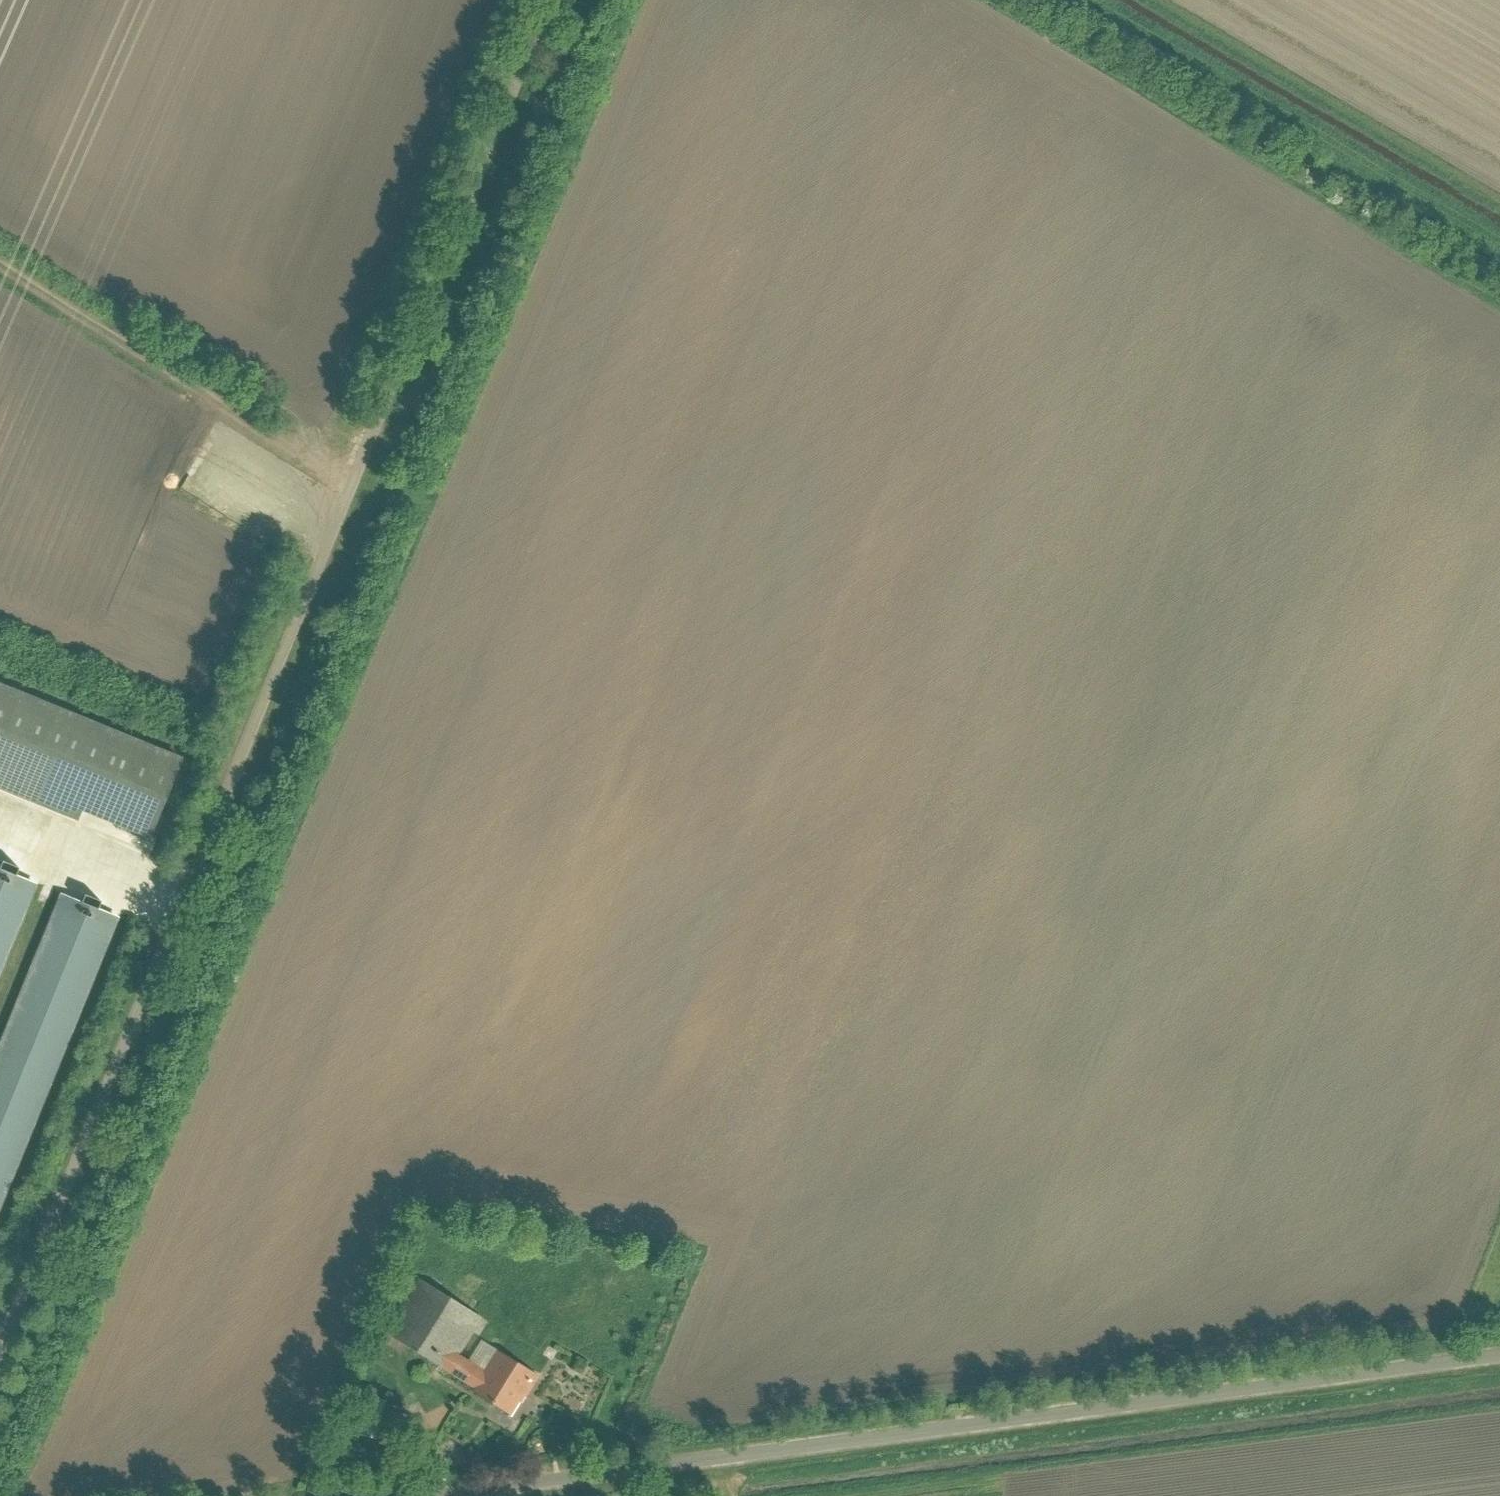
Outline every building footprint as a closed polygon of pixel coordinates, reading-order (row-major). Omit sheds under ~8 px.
[(84,822),(88,813),(153,839),(186,758),(0,683),(0,789),(84,822)] [(0,868),(0,989),(42,885),(0,868)] [(59,894),(0,1039),(0,1212),(119,919),(59,894)] [(483,1317),(416,1274),(378,1333),(510,1416),(518,1403),(521,1405),(539,1377),(495,1349),(482,1370),(459,1355),(483,1317)]
